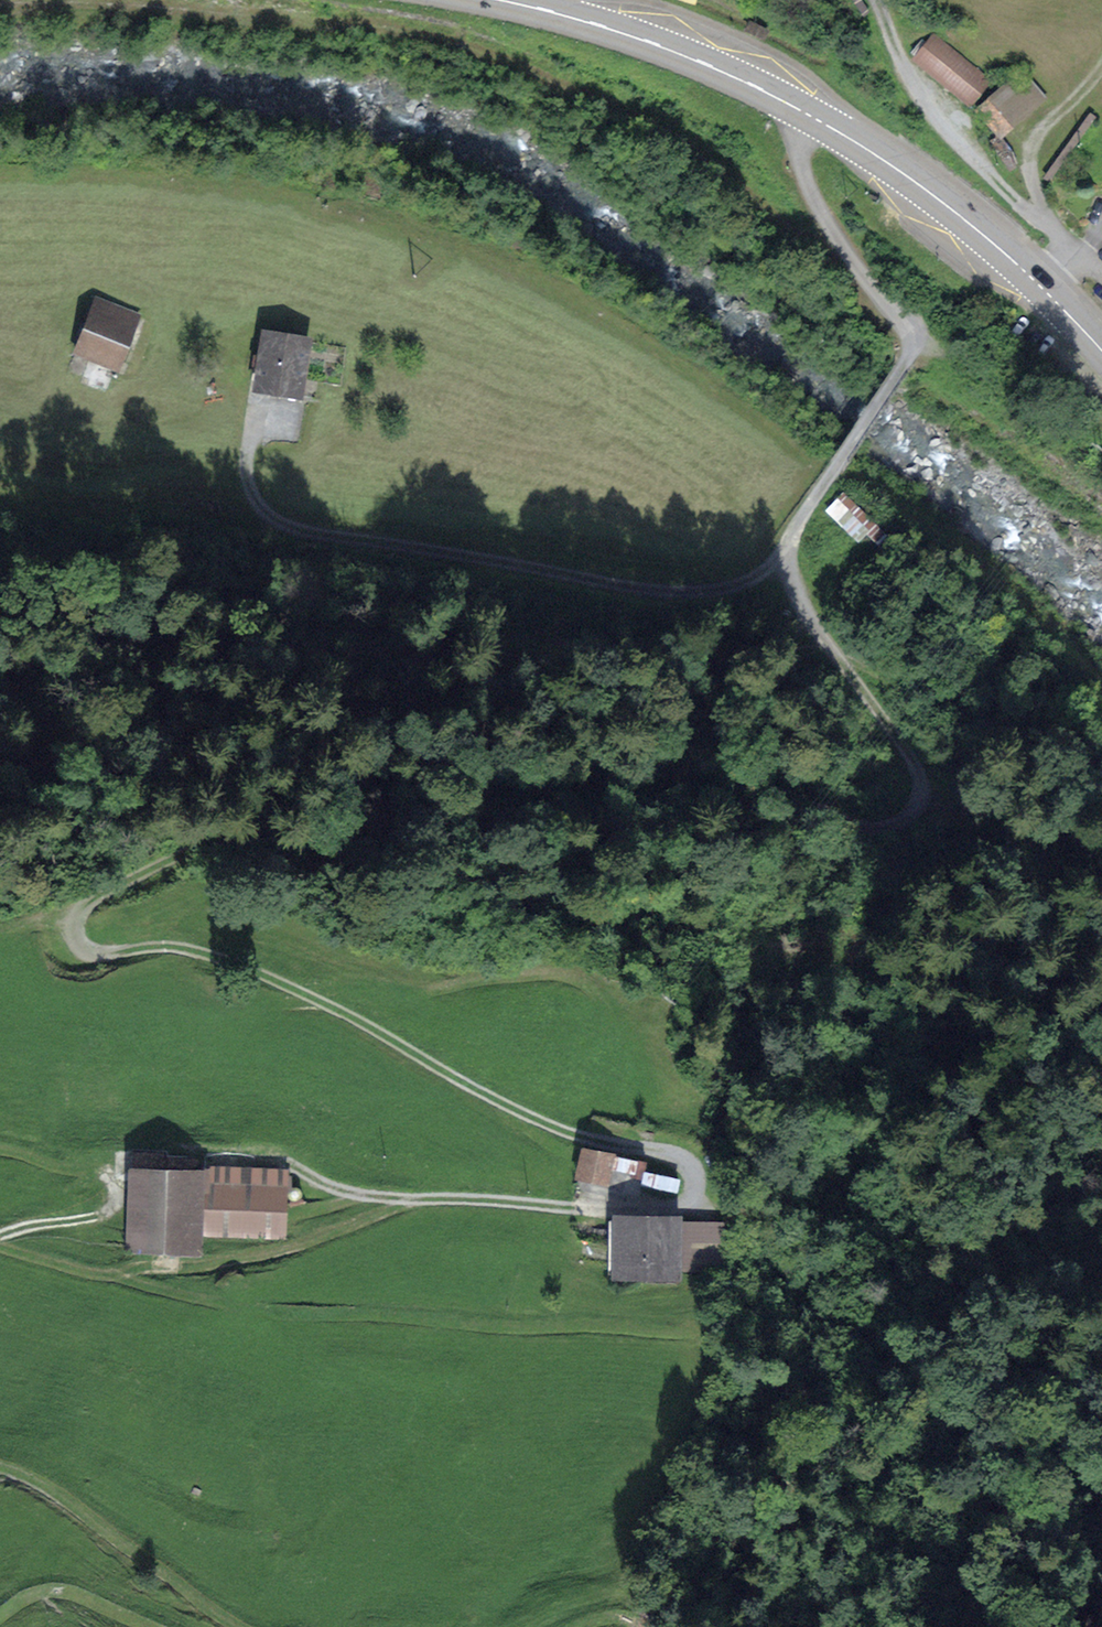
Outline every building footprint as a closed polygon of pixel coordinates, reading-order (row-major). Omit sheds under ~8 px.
[(749,20),(744,30),(765,40),(770,30),(749,20)] [(932,32),(910,60),(970,107),(992,79),(932,32)] [(1024,71),(976,112),(1000,139),(1048,98),(1024,71)] [(145,314),(93,294),(69,355),(121,375),(145,314)] [(313,340),(262,332),(252,388),(303,397),(313,340)] [(645,1159),(580,1147),(574,1181),(610,1187),(613,1172),(642,1178),(645,1159)] [(290,1168),(125,1166),(124,1256),(203,1257),(203,1237),(289,1238),(290,1168)] [(684,1216),(610,1216),(611,1280),(679,1280),(679,1256),(724,1255),(724,1222),(684,1223),(684,1216)]
